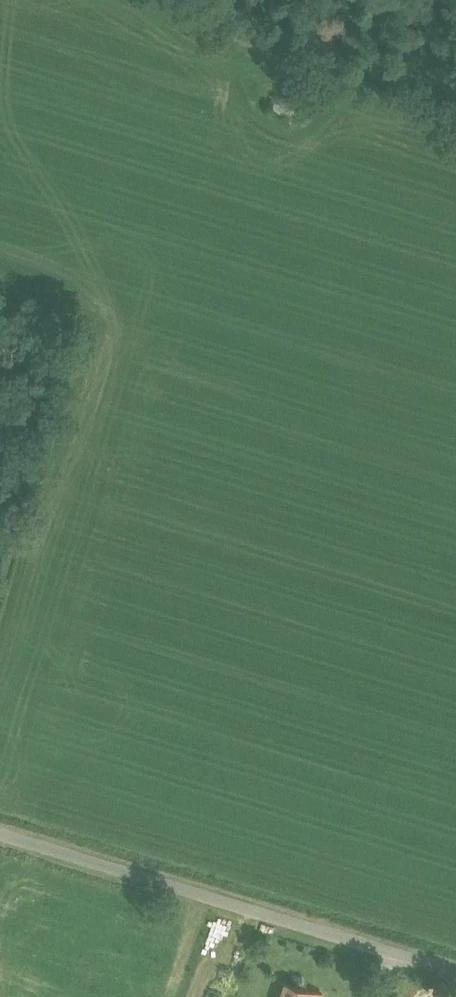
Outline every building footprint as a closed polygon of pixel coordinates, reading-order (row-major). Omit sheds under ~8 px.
[(290,121),(302,107),(283,92),(271,105),(290,121)] [(281,996),(322,996),(323,994),(286,982),(281,996)]
